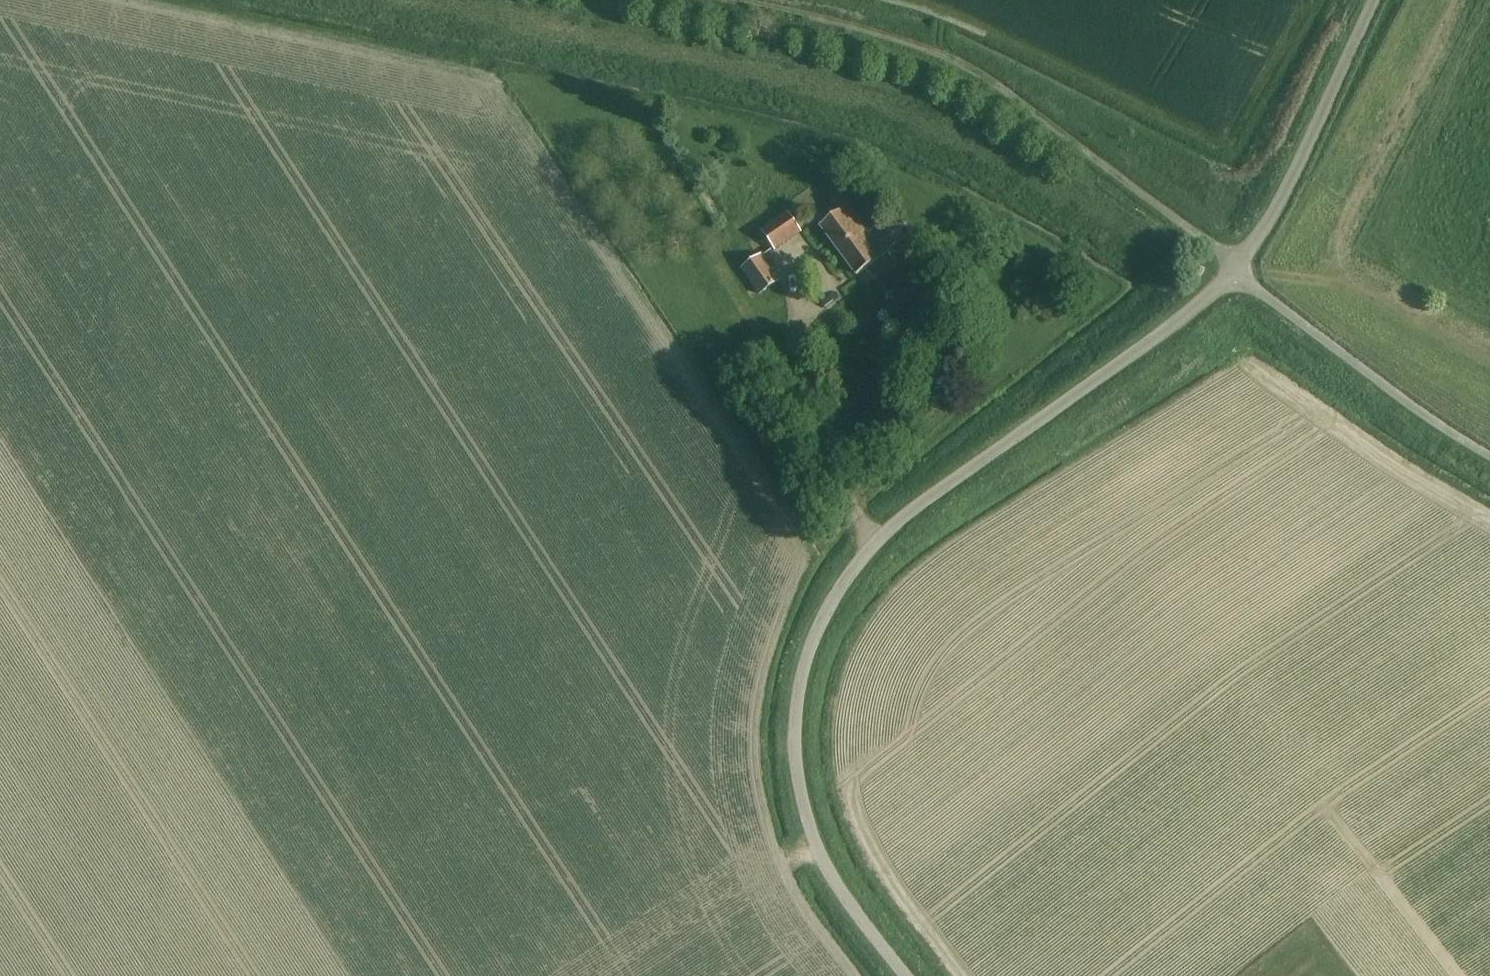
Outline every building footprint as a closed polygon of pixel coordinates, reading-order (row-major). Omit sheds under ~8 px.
[(857,275),(888,253),(876,236),(873,238),(849,205),(820,226),(857,275)] [(775,250),(800,232),(787,213),(762,230),(775,250)] [(761,255),(741,269),(759,295),(779,281),(761,255)]
